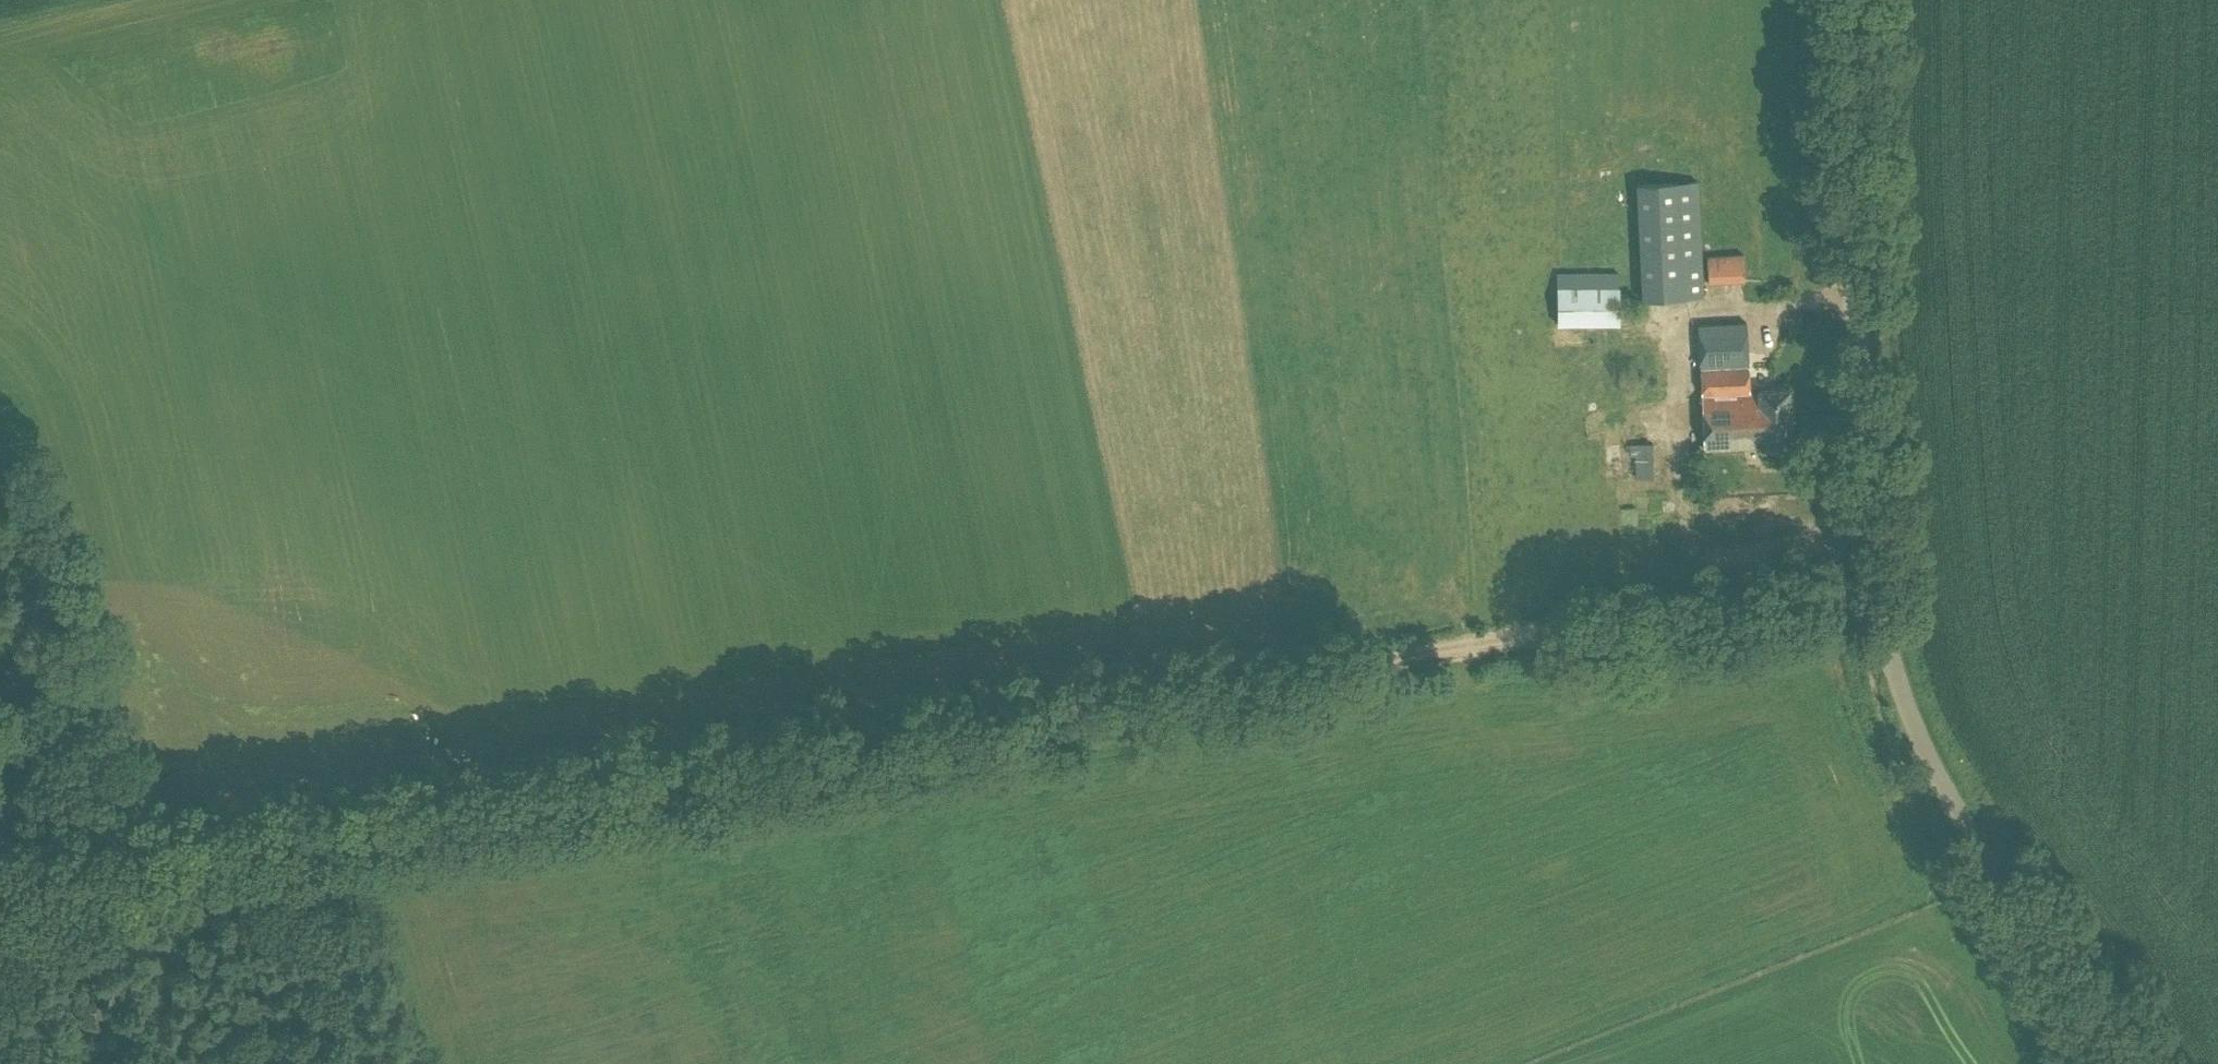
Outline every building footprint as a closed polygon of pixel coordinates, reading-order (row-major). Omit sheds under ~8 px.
[(1642,300),(1703,297),(1697,182),(1636,185),(1642,300)] [(1709,284),(1744,282),(1743,254),(1708,256),(1709,284)] [(1619,287),(1617,287),(1617,273),(1557,274),(1557,288),(1558,325),(1620,325),(1619,287)] [(1750,393),(1749,367),(1746,323),(1698,326),(1702,395),(1704,450),(1761,447),(1762,449),(1792,448),(1789,389),(1758,390),(1759,393),(1750,393)] [(1628,463),(1627,444),(1613,445),(1614,464),(1628,463)] [(1636,457),(1636,479),(1654,478),(1653,444),(1631,445),(1631,457),(1636,457)]
